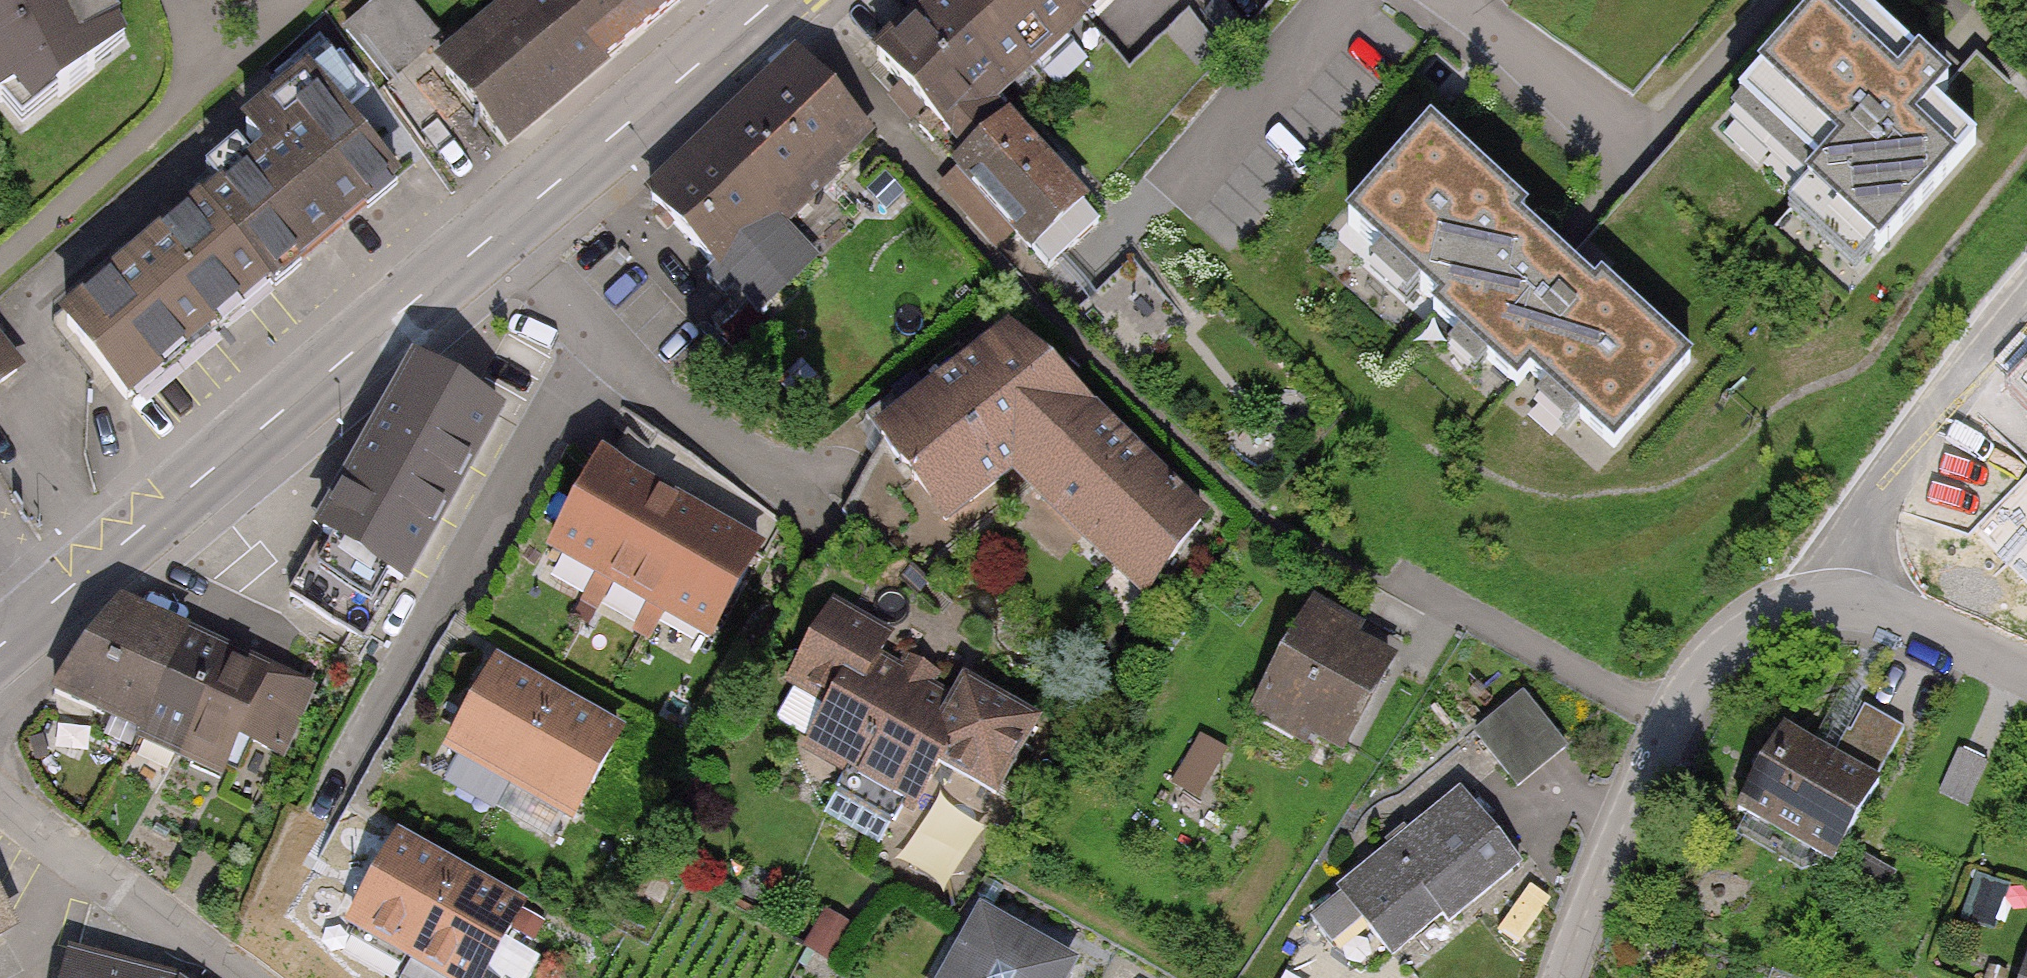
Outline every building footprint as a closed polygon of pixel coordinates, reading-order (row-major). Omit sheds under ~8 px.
[(7,140),(123,49),(101,0),(0,0),(0,130),(7,140)] [(350,11),(393,72),(447,34),(424,0),(366,0),(350,11)] [(570,86),(673,0),(507,0),(502,4),(570,86)] [(935,7),(1006,84),(1098,0),(943,0),(935,7)] [(570,86),(502,4),(432,62),(501,144),(570,86)] [(987,102),(1006,84),(935,7),(878,59),(970,158),(1007,123),(987,102)] [(1813,229),(1876,285),(1991,156),(1955,124),(1977,104),(1868,7),(1764,124),(1824,177),(1841,158),(1861,175),(1813,229)] [(798,62),(651,205),(765,322),(819,270),(786,236),(880,145),(798,62)] [(269,151),(204,206),(273,285),(390,183),(296,75),(243,121),(269,151)] [(1098,222),(1007,123),(970,158),(958,169),(1049,267),(1098,222)] [(1427,132),(1345,225),(1619,466),(1701,373),(1427,132)] [(200,201),(55,323),(124,405),(269,282),(200,201)] [(948,549),(1028,474),(1095,408),(1022,339),(876,422),(948,549)] [(0,359),(0,396),(19,381),(0,359)] [(396,397),(319,531),(407,579),(502,413),(429,370),(396,397)] [(1222,528),(1095,408),(1028,474),(1157,597),(1222,528)] [(546,560),(596,588),(654,485),(605,457),(546,560)] [(596,588),(655,621),(713,518),(654,485),(596,588)] [(770,549),(713,518),(655,621),(711,653),(770,549)] [(2017,537),(2026,547),(2026,527),(2017,537)] [(59,691),(138,726),(183,634),(123,606),(59,691)] [(1004,802),(1047,729),(837,608),(787,694),(829,718),(804,762),(918,828),(951,772),(1004,802)] [(1410,670),(1319,624),(1265,727),(1357,774),(1410,670)] [(221,653),(183,634),(138,726),(176,744),(221,653)] [(303,691),(221,653),(176,744),(231,768),(250,728),(280,741),(303,691)] [(445,742),(508,778),(557,691),(494,655),(445,742)] [(1476,723),(1527,780),(1574,737),(1523,681),(1476,723)] [(619,725),(557,691),(508,778),(570,812),(619,725)] [(1789,734),(1742,819),(1849,878),(1896,793),(1789,734)] [(1964,757),(1940,802),(1969,817),(1992,772),(1964,757)] [(1462,803),(1345,902),(1410,977),(1418,977),(1530,883),(1462,803)] [(350,925),(412,959),(460,875),(398,840),(350,925)] [(460,875),(412,959),(402,977),(481,977),(520,908),(460,875)] [(988,925),(958,977),(1080,977),(1081,977),(988,925)] [(189,974),(70,949),(64,977),(188,977),(189,974)]
